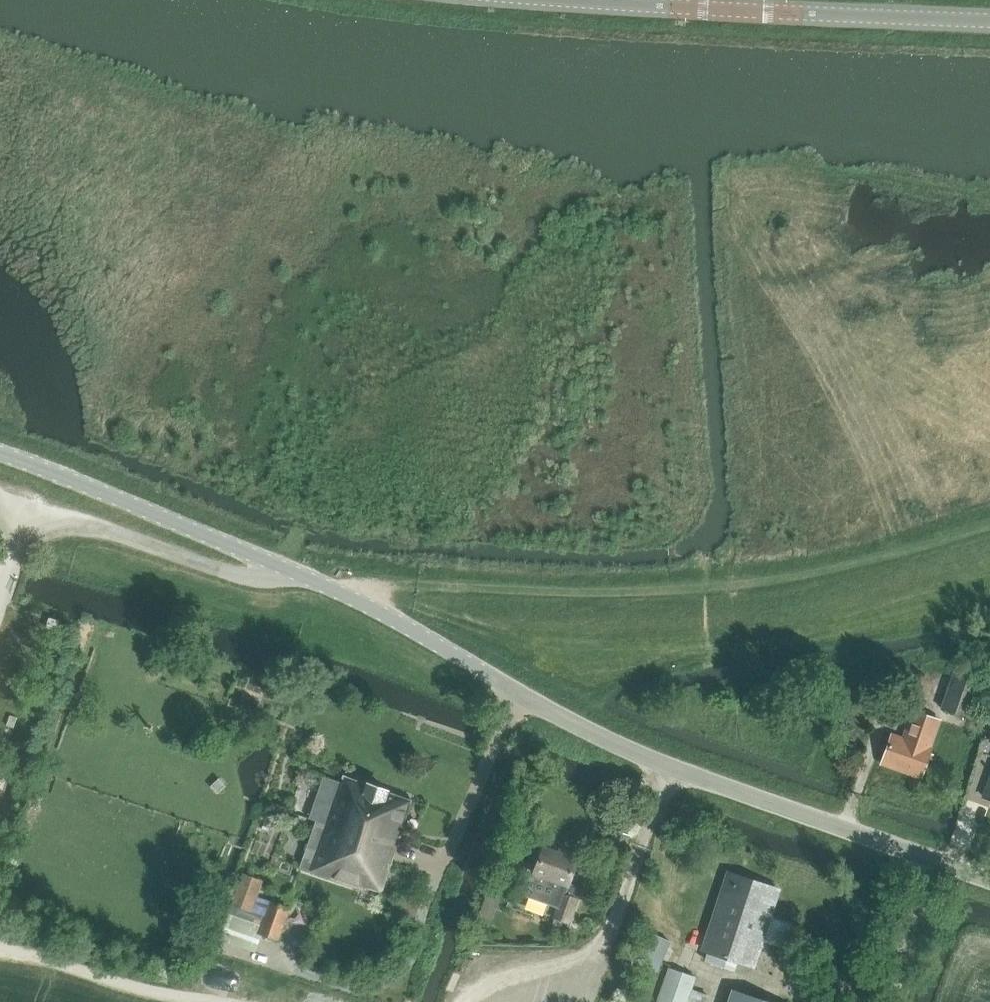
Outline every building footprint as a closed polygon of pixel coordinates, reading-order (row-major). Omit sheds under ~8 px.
[(46,627),(56,630),(59,621),(50,618),(46,627)] [(941,707),(965,716),(980,673),(957,664),(941,707)] [(881,763),(922,777),(942,719),(913,709),(904,735),(892,731),(881,763)] [(310,873),(363,890),(364,887),(379,892),(382,891),(411,800),(344,776),(341,782),(324,777),(309,819),(316,821),(300,868),(310,871),(310,873)] [(552,927),(566,931),(568,924),(570,924),(578,899),(566,895),(578,859),(544,847),(534,873),(529,871),(520,895),(557,908),(553,918),(555,919),(552,927)] [(221,940),(256,952),(261,934),(279,940),(290,907),(259,897),(265,881),(244,874),(221,940)] [(772,914),(758,909),(766,885),(738,875),(730,900),(720,896),(701,951),(755,968),(763,941),(772,914)] [(633,959),(663,971),(669,955),(639,943),(633,959)] [(709,997),(692,991),(696,978),(668,969),(657,1001),(707,1001),(709,997)] [(733,990),(729,1001),(769,1001),(733,990)]
